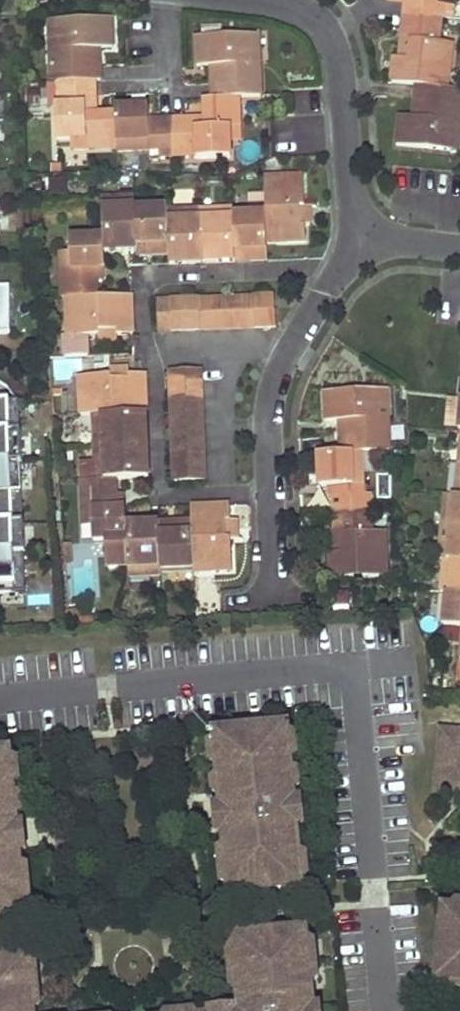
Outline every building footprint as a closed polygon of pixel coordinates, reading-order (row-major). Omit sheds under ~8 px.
[(399,28),(442,33),(445,6),(440,4),(401,2),(400,16),(399,28)] [(60,98),(99,98),(98,68),(89,67),(89,50),(102,50),(113,49),(112,18),(50,20),(52,84),(60,84),(60,98)] [(399,28),(399,40),(441,44),(442,33),(399,28)] [(245,142),(244,98),(264,96),(263,66),(251,66),(249,36),(203,38),(203,69),(214,70),(225,69),(225,87),(215,87),(216,99),(210,100),(209,114),(198,114),(199,155),(199,161),(236,159),(236,144),(245,142)] [(251,66),(263,66),(262,36),(249,36),(251,66)] [(399,40),(398,49),(397,57),(394,57),(392,85),(411,88),(411,98),(420,99),(418,115),(409,114),(398,114),(395,144),(445,150),(447,120),(459,121),(459,116),(459,93),(449,90),(451,46),(441,44),(399,40)] [(89,67),(98,68),(102,67),(102,50),(89,50),(89,67)] [(214,70),(215,87),(225,87),(225,69),(214,70)] [(60,98),(60,109),(88,109),(88,112),(99,112),(99,98),(60,98)] [(410,106),(409,114),(418,115),(420,99),(411,98),(410,106)] [(60,109),(56,110),(57,138),(83,137),(84,145),(115,144),(116,150),(153,149),(151,116),(151,105),(119,105),(119,111),(99,112),(88,112),(88,109),(60,109)] [(161,115),(163,148),(162,156),(189,155),(187,114),(161,115)] [(187,114),(189,155),(199,155),(198,114),(187,114)] [(151,116),(153,149),(163,148),(161,115),(151,116)] [(447,120),(445,150),(456,151),(459,121),(447,120)] [(243,221),(242,213),(229,215),(229,224),(200,226),(198,217),(181,218),(180,201),(143,204),(143,208),(131,209),(130,200),(110,201),(112,230),(76,234),(76,246),(61,248),(64,297),(69,297),(72,335),(106,334),(105,327),(122,326),(122,333),(137,331),(137,319),(136,306),(126,306),(125,293),(107,295),(107,285),(105,263),(123,261),(161,258),(178,257),(179,273),(189,272),(202,271),(202,260),(232,258),(232,270),(239,269),(247,268),(246,257),(261,257),(262,267),(270,267),(278,266),(276,239),(276,229),(291,227),(291,238),(304,237),(315,237),(315,224),(310,224),(308,203),(313,203),(311,177),(272,180),(275,219),(243,221)] [(143,208),(143,204),(142,199),(130,200),(131,209),(143,208)] [(322,203),(313,203),(308,203),(310,224),(315,224),(322,223),(322,203)] [(229,215),(198,217),(200,226),(229,224),(229,215)] [(276,229),(276,239),(291,238),(291,227),(276,229)] [(247,268),(262,267),(261,257),(246,257),(247,268)] [(202,260),(202,271),(232,270),(232,258),(202,260)] [(11,334),(11,287),(0,287),(0,334),(11,334)] [(277,308),(275,294),(161,301),(163,330),(257,321),(256,309),(277,308)] [(256,309),(257,321),(277,320),(277,308),(256,309)] [(105,327),(106,334),(106,340),(122,339),(122,333),(122,326),(105,327)] [(137,374),(137,366),(137,361),(128,362),(118,362),(118,369),(119,375),(137,374)] [(215,511),(211,510),(202,510),(201,514),(193,515),(184,515),(185,526),(156,529),(155,519),(145,519),(135,519),(132,490),(125,490),(124,475),(153,472),(152,458),(152,451),(139,452),(139,437),(137,421),(150,420),(149,405),(149,401),(139,401),(137,388),(148,387),(147,366),(137,366),(137,374),(119,375),(118,369),(87,371),(87,385),(98,384),(98,403),(101,404),(101,423),(115,422),(117,439),(117,452),(103,454),(104,475),(86,477),(88,516),(99,515),(101,527),(104,527),(105,540),(132,538),(134,571),(158,570),(158,558),(173,557),(173,563),(207,561),(221,559),(222,566),(245,566),(243,526),(238,527),(236,510),(242,509),(241,496),(228,498),(214,500),(215,511)] [(176,482),(207,481),(202,370),(171,370),(176,482)] [(98,384),(87,385),(88,403),(98,403),(98,384)] [(334,389),(335,420),(354,419),(365,419),(365,432),(355,434),(356,452),(336,454),(337,487),(343,487),(378,485),(375,450),(400,447),(397,386),(334,389)] [(139,401),(149,401),(148,387),(137,388),(139,401)] [(28,590),(19,398),(0,399),(0,591),(28,590)] [(365,419),(354,419),(355,434),(365,432),(365,419)] [(137,421),(139,437),(151,437),(150,420),(137,421)] [(101,423),(102,440),(117,439),(115,422),(101,423)] [(152,451),(151,437),(139,437),(139,452),(152,451)] [(117,452),(117,439),(102,440),(103,454),(117,452)] [(343,487),(344,497),(378,494),(378,485),(343,487)] [(344,497),(346,520),(385,518),(384,494),(378,494),(344,497)] [(452,626),(459,629),(459,499),(453,498),(446,561),(453,562),(451,593),(456,593),(452,626)] [(202,510),(211,510),(212,499),(201,500),(202,510)] [(238,527),(243,526),(251,525),(250,509),(242,509),(236,510),(238,527)] [(99,515),(88,516),(89,528),(101,527),(99,515)] [(185,526),(184,515),(155,519),(156,529),(185,526)] [(357,529),(386,528),(385,518),(346,520),(348,548),(358,548),(357,529)] [(348,548),(339,548),(341,578),(398,575),(395,527),(386,528),(357,529),(358,548),(348,548)] [(158,558),(158,570),(173,569),(173,563),(173,557),(158,558)] [(221,559),(207,561),(207,568),(222,566),(221,559)] [(227,832),(233,894),(303,887),(298,826),(296,802),(289,727),(218,734),(225,808),(227,832)] [(443,730),(438,780),(448,791),(459,792),(459,732),(443,730)] [(26,913),(20,851),(18,827),(11,753),(0,754),(0,915),(26,913)] [(448,791),(438,780),(438,790),(448,791)] [(304,801),(296,802),(298,826),(306,825),(304,801)] [(216,809),(219,833),(227,832),(225,808),(216,809)] [(20,851),(29,850),(26,827),(18,827),(20,851)] [(447,910),(440,981),(459,982),(459,911),(447,910)] [(315,1009),(308,932),(237,938),(244,1010),(315,1010),(315,1009)] [(30,957),(0,960),(0,1010),(35,1010),(30,957)]
